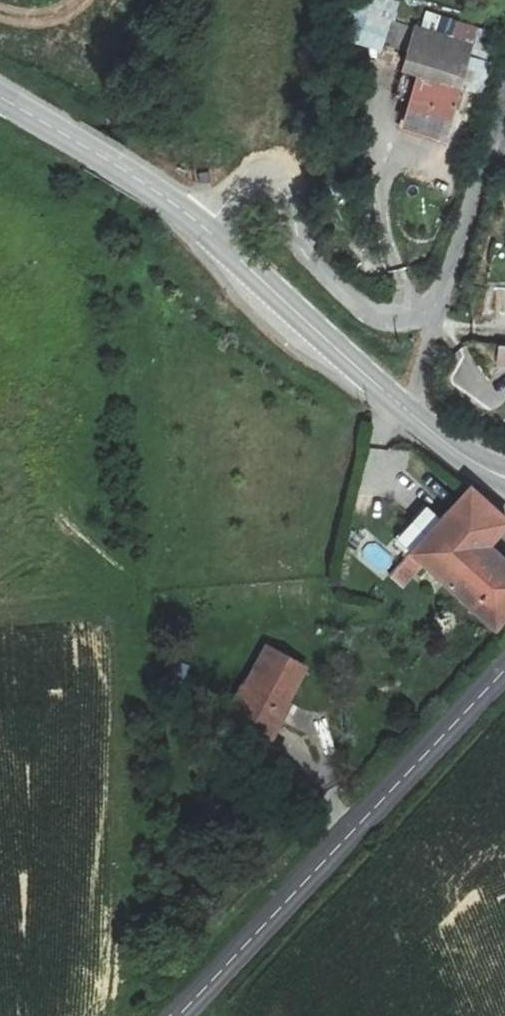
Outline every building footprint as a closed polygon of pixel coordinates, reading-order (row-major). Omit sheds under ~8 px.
[(405,126),(443,138),(473,46),(416,28),(403,69),(422,74),(405,126)] [(222,722),(268,749),(288,716),(280,711),(305,669),(268,647),(222,722)]
